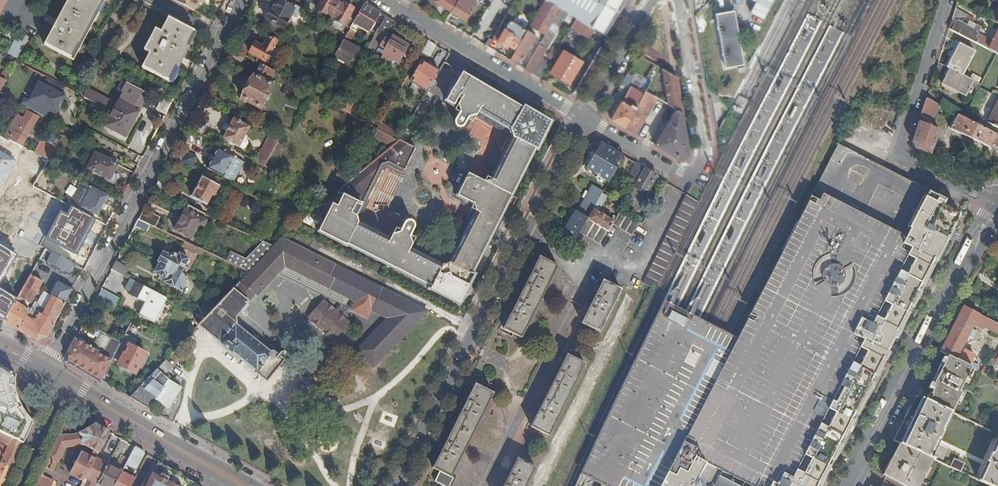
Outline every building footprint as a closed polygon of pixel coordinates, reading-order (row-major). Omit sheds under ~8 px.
[(0,16),(0,20),(12,26),(26,0),(9,0),(0,16)] [(9,0),(0,0),(0,16),(9,0)] [(45,44),(71,58),(79,44),(80,44),(103,0),(68,0),(45,44)] [(194,10),(200,1),(200,0),(175,0),(194,10)] [(295,9),(278,0),(272,11),(271,10),(266,18),(285,28),(288,21),(290,22),(292,18),(290,17),(295,9)] [(339,3),(335,0),(323,0),(318,9),(327,15),(328,13),(332,16),(339,3)] [(452,10),(459,0),(434,0),(452,10)] [(451,13),(457,16),(458,14),(466,19),(477,1),(476,0),(459,0),(452,10),(451,13)] [(550,29),(553,23),(562,9),(547,0),(546,0),(531,25),(546,34),(550,29)] [(605,35),(626,0),(547,0),(562,9),(569,13),(577,18),(596,29),(605,35)] [(344,25),(354,8),(345,3),(343,5),(339,3),(332,16),(336,18),(335,20),(344,25)] [(341,46),(335,56),(350,64),(359,48),(349,42),(359,25),(370,31),(381,12),(377,10),(366,3),(361,12),(351,29),(341,46)] [(351,29),(361,12),(354,8),(344,25),(351,29)] [(972,16),(956,8),(953,19),(966,19),(970,21),(972,16)] [(565,20),(569,13),(562,9),(553,23),(559,26),(564,19),(565,20)] [(731,10),(712,13),(722,68),(741,65),(731,10)] [(387,33),(394,20),(386,16),(379,28),(385,31),(374,49),(377,51),(387,33)] [(188,45),(195,31),(169,17),(161,31),(156,28),(144,49),(150,53),(142,67),(168,81),(181,57),(185,58),(190,47),(188,45)] [(577,18),(572,27),(590,38),(596,29),(577,18)] [(515,47),(526,29),(510,20),(499,41),(506,45),(508,43),(515,47)] [(976,38),(978,33),(982,27),(977,24),(974,30),(956,21),(953,26),(951,25),(949,29),(977,43),(978,40),(976,38)] [(385,31),(379,28),(368,46),(374,49),(385,31)] [(526,69),(533,73),(542,58),(557,33),(550,29),(546,34),(526,69)] [(510,60),(518,64),(522,57),(523,58),(535,38),(530,35),(531,32),(528,30),(510,60)] [(30,36),(21,31),(9,53),(18,58),(30,36)] [(993,41),(978,33),(976,38),(978,40),(977,43),(997,53),(997,54),(997,53),(997,31),(993,41)] [(377,51),(370,63),(377,68),(381,62),(384,63),(387,64),(389,65),(390,65),(395,65),(394,61),(398,63),(409,45),(392,35),(392,36),(387,33),(377,51)] [(258,57),(256,61),(263,65),(271,69),(273,64),(267,61),(277,41),(269,37),(264,46),(256,42),(251,53),(258,57)] [(431,56),(437,45),(429,41),(421,53),(427,57),(431,56)] [(942,84),(966,96),(974,81),(963,75),(975,51),(959,43),(947,67),(950,69),(942,84)] [(231,47),(225,58),(227,59),(231,60),(241,65),(246,56),(231,47)] [(552,73),(570,83),(583,61),(565,50),(552,73)] [(533,73),(541,78),(550,63),(542,58),(533,73)] [(428,91),(440,71),(423,62),(412,81),(428,91)] [(271,69),(263,65),(256,76),(255,75),(243,98),(262,108),(276,82),(270,79),(274,71),(271,69)] [(677,77),(664,69),(670,104),(677,108),(683,112),(680,95),(677,77)] [(452,104),(468,75),(461,70),(444,99),(452,104)] [(628,73),(622,82),(627,85),(630,84),(634,78),(633,76),(628,73)] [(428,290),(457,304),(473,275),(470,274),(496,227),(534,148),(536,149),(551,120),(523,104),(522,106),(468,75),(452,104),(454,106),(453,109),(457,112),(453,118),(451,120),(451,122),(451,124),(452,127),(453,130),(456,131),(458,132),(460,132),(462,131),(464,131),(466,130),(467,128),(472,121),(473,121),(476,116),(505,133),(506,138),(487,177),(483,181),(467,172),(455,195),(472,204),(474,211),(476,212),(451,264),(448,263),(440,265),(439,268),(406,252),(411,244),(410,243),(408,237),(413,227),(413,225),(413,224),(412,223),(412,222),(411,221),(410,221),(409,220),(408,220),(407,220),(406,220),(405,220),(404,220),(403,221),(402,222),(402,223),(397,232),(390,234),(388,238),(356,222),(354,215),(360,203),(340,194),(334,206),(329,203),(314,232),(343,246),(344,245),(384,266),(429,287),(428,290)] [(82,85),(78,93),(112,111),(134,123),(149,94),(127,82),(123,81),(119,89),(122,91),(115,104),(113,103),(114,102),(82,85)] [(645,94),(632,86),(623,101),(622,100),(611,119),(619,124),(625,128),(645,94)] [(645,94),(625,128),(638,135),(659,98),(647,91),(645,94)] [(172,103),(162,98),(155,111),(165,116),(172,103)] [(338,99),(335,105),(345,110),(348,105),(343,102),(338,99)] [(940,105),(927,99),(922,116),(932,120),(940,105)] [(986,122),(997,128),(997,99),(986,122)] [(687,134),(683,112),(677,108),(656,145),(683,161),(691,155),(687,134)] [(19,114),(5,136),(22,146),(40,116),(29,110),(25,117),(19,114)] [(134,123),(112,111),(104,125),(126,137),(134,123)] [(964,118),(957,114),(954,119),(956,120),(952,128),(990,147),(991,145),(997,149),(997,135),(995,134),(964,118)] [(193,118),(189,126),(202,133),(206,126),(205,124),(193,118)] [(224,138),(240,147),(241,146),(244,148),(246,147),(249,143),(248,141),(245,139),(251,127),(235,119),(231,126),(228,124),(226,130),(229,131),(224,138)] [(946,133),(920,122),(914,141),(916,148),(931,154),(939,133),(942,134),(940,139),(943,140),(946,133)] [(396,131),(381,123),(379,126),(378,129),(379,130),(392,137),(396,131)] [(392,146),(399,141),(392,137),(379,130),(375,137),(392,146)] [(257,161),(266,166),(282,137),(273,132),(257,161)] [(22,146),(5,136),(0,134),(0,183),(22,146)] [(377,183),(416,151),(399,141),(392,146),(357,175),(354,177),(350,181),(356,189),(372,176),(377,183)] [(603,143),(601,142),(586,168),(587,169),(603,143)] [(40,143),(35,152),(50,160),(55,151),(40,143)] [(610,182),(625,156),(615,150),(603,143),(587,169),(595,174),(597,170),(602,173),(600,177),(610,182)] [(922,290),(960,214),(951,208),(944,205),(947,199),(937,194),(925,188),(838,143),(737,340),(680,452),(663,485),(822,485),(922,290)] [(173,157),(193,166),(198,157),(188,151),(187,153),(177,148),(173,157)] [(209,168),(225,176),(235,157),(227,152),(227,151),(226,151),(220,148),(209,168)] [(113,174),(118,165),(101,155),(97,163),(93,164),(91,163),(88,168),(106,177),(105,179),(112,183),(115,182),(117,179),(116,175),(113,174)] [(235,157),(225,176),(232,181),(243,161),(235,157)] [(43,191),(59,165),(50,160),(34,186),(43,191)] [(636,184),(645,168),(639,164),(630,180),(636,184)] [(334,194),(350,181),(354,177),(337,168),(329,180),(332,183),(329,188),(334,194)] [(640,206),(658,176),(645,168),(636,184),(634,187),(635,188),(628,200),(640,206)] [(220,185),(204,177),(194,197),(208,204),(213,195),(215,195),(220,185)] [(161,179),(156,188),(168,194),(171,189),(170,184),(161,179)] [(73,203),(84,182),(82,181),(71,202),(73,203)] [(109,196),(84,182),(73,203),(98,216),(109,196)] [(559,223),(556,230),(576,241),(581,231),(587,221),(594,209),(603,194),(604,191),(593,185),(577,211),(575,210),(567,223),(570,224),(568,229),(559,223)] [(939,191),(937,194),(947,199),(950,195),(939,191)] [(594,209),(598,212),(607,196),(603,194),(594,209)] [(651,287),(653,284),(658,287),(698,204),(698,200),(688,194),(644,284),(651,287)] [(205,226),(210,216),(190,205),(187,210),(176,230),(192,238),(200,224),(205,226)] [(140,219),(152,225),(157,227),(162,217),(145,208),(140,219)] [(598,212),(594,209),(587,221),(608,233),(615,221),(598,212)] [(633,235),(641,222),(621,212),(614,224),(633,235)] [(97,245),(108,225),(92,216),(85,228),(91,231),(83,245),(94,251),(97,245)] [(140,219),(136,226),(148,232),(152,225),(140,219)] [(608,233),(587,221),(581,231),(602,243),(608,233)] [(294,243),(283,238),(275,246),(250,272),(228,295),(213,310),(206,318),(199,325),(220,342),(219,343),(233,354),(234,353),(257,371),(256,372),(267,381),(285,359),(274,350),(272,352),(237,324),(236,318),(255,294),(257,296),(286,265),(357,302),(353,310),(368,317),(372,309),(389,318),(356,351),(375,369),(428,311),(294,243)] [(196,252),(199,247),(185,241),(182,246),(196,252)] [(250,272),(275,246),(265,242),(248,259),(232,252),(227,261),(250,272)] [(15,252),(0,243),(0,277),(15,252)] [(70,262),(46,249),(41,259),(70,275),(74,267),(83,272),(84,269),(70,262)] [(160,261),(162,262),(186,274),(187,271),(184,269),(190,258),(181,253),(180,255),(176,253),(174,256),(165,252),(160,261)] [(522,338),(558,266),(541,258),(515,308),(504,329),(522,338)] [(125,275),(126,276),(130,268),(117,261),(113,269),(125,275)] [(185,282),(188,275),(186,274),(162,262),(156,272),(168,278),(166,282),(183,290),(187,283),(185,282)] [(113,269),(109,277),(121,283),(125,275),(113,269)] [(18,298),(5,322),(20,331),(36,341),(49,337),(66,304),(53,296),(42,316),(35,310),(33,313),(18,304),(22,299),(30,303),(39,288),(43,281),(32,275),(18,298)] [(175,305),(176,302),(161,294),(132,279),(126,289),(130,291),(130,294),(162,311),(167,301),(175,305)] [(53,296),(66,304),(74,289),(58,280),(51,295),(53,296)] [(601,332),(622,290),(604,281),(583,323),(601,332)] [(5,322),(18,298),(0,287),(0,319),(5,322)] [(325,299),(309,317),(334,338),(350,320),(325,299)] [(578,474),(591,481),(597,484),(599,484),(602,485),(663,485),(680,452),(737,340),(722,333),(714,329),(703,323),(699,321),(685,313),(681,311),(677,309),(663,302),(578,474)] [(199,314),(206,318),(213,310),(204,306),(199,314)] [(964,306),(941,351),(949,355),(957,359),(962,348),(968,336),(973,339),(977,331),(972,329),(974,325),(983,329),(984,327),(997,333),(997,324),(964,306)] [(180,339),(183,342),(199,325),(206,318),(199,314),(193,312),(181,322),(189,331),(185,334),(184,333),(180,339)] [(96,334),(99,329),(89,324),(87,329),(96,334)] [(122,342),(113,359),(121,364),(119,368),(134,376),(136,373),(137,373),(148,354),(131,345),(139,329),(131,324),(122,342)] [(160,334),(167,338),(170,334),(164,329),(160,334)] [(86,370),(102,379),(113,359),(122,342),(102,331),(92,347),(76,338),(69,353),(70,360),(86,370)] [(971,366),(977,370),(979,366),(972,362),(975,355),(964,349),(959,360),(971,366)] [(550,435),(586,364),(568,355),(532,427),(550,435)] [(957,359),(949,355),(931,394),(933,395),(930,402),(952,412),(961,394),(958,392),(971,366),(959,360),(957,359)] [(176,367),(167,359),(131,398),(141,404),(148,408),(151,410),(157,402),(170,410),(183,389),(166,377),(176,367)] [(0,365),(0,387),(16,375),(0,365)] [(0,387),(0,397),(2,400),(0,401),(0,402),(4,408),(7,406),(19,424),(12,437),(24,443),(28,434),(33,422),(30,418),(27,415),(22,407),(19,400),(17,394),(16,388),(16,375),(0,387)] [(440,470),(452,476),(486,409),(494,393),(476,384),(445,446),(434,467),(440,470)] [(930,402),(917,396),(914,403),(894,440),(900,443),(932,458),(934,459),(935,460),(937,457),(933,456),(952,412),(930,402)] [(96,459),(110,432),(96,423),(93,426),(86,430),(81,432),(75,433),(69,434),(60,434),(46,467),(47,468),(51,459),(54,460),(53,463),(57,465),(66,447),(84,444),(95,451),(92,457),(82,452),(70,474),(84,481),(86,477),(96,459)] [(12,437),(5,434),(0,431),(0,441),(9,445),(8,448),(0,444),(0,463),(1,463),(12,469),(19,455),(24,443),(12,437)] [(979,480),(992,485),(997,485),(997,439),(979,480)] [(900,443),(895,453),(899,456),(893,467),(889,465),(884,475),(907,485),(917,485),(922,478),(932,458),(900,443)] [(135,447),(122,472),(115,485),(132,485),(136,478),(133,477),(145,453),(141,450),(135,447)] [(899,456),(895,453),(889,465),(893,467),(899,456)] [(934,459),(932,458),(922,478),(924,479),(934,459)] [(96,459),(86,477),(92,481),(89,485),(98,485),(99,484),(109,465),(96,459)] [(536,468),(518,459),(505,485),(527,485),(536,468)] [(955,459),(951,467),(961,472),(964,464),(955,459)] [(159,461),(148,483),(150,485),(175,485),(181,474),(173,470),(159,461)] [(12,469),(1,463),(0,464),(0,485),(5,485),(9,477),(12,469)] [(109,465),(99,484),(103,485),(115,485),(122,472),(109,465)] [(440,470),(435,481),(445,485),(450,485),(455,477),(452,476),(440,470)] [(175,485),(200,485),(198,485),(181,474),(175,485)] [(573,485),(589,485),(591,481),(578,474),(573,485)] [(42,475),(37,485),(48,485),(49,485),(50,485),(51,484),(54,480),(42,475)]
